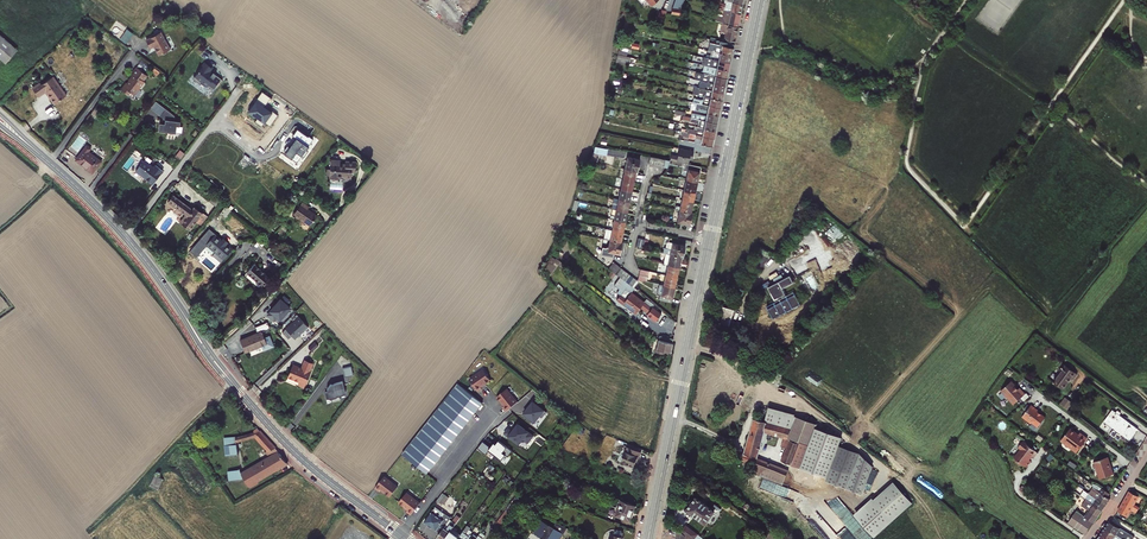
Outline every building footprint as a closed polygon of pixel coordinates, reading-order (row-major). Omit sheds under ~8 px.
[(743,5),(730,1),(729,5),(723,3),(723,4),(720,3),(718,7),(723,9),(726,10),(741,14),(743,5)] [(741,14),(726,10),(724,18),(721,17),(717,16),(716,21),(728,25),(738,27),(741,14)] [(738,27),(728,25),(723,24),(721,31),(727,33),(727,34),(737,36),(738,27)] [(120,38),(126,43),(134,33),(128,28),(120,38)] [(10,43),(0,34),(0,55),(10,43)] [(150,49),(154,47),(159,57),(170,51),(160,34),(146,42),(150,49)] [(737,36),(727,34),(725,42),(735,44),(737,36)] [(735,44),(725,42),(721,41),(720,44),(711,43),(709,50),(714,51),(732,55),(735,44)] [(5,63),(17,49),(10,43),(0,55),(0,59),(5,63)] [(732,55),(714,51),(713,55),(707,54),(706,58),(731,63),(732,55)] [(630,65),(631,58),(618,55),(617,62),(630,65)] [(731,63),(706,58),(701,56),(700,61),(718,64),(717,68),(729,70),(731,63)] [(213,69),(207,65),(195,80),(216,93),(225,82),(211,73),(213,69)] [(729,70),(717,68),(705,65),(703,73),(728,78),(729,70)] [(131,75),(132,76),(128,81),(129,82),(127,84),(125,83),(120,90),(127,95),(130,92),(134,95),(138,89),(140,89),(144,85),(144,82),(143,81),(147,76),(136,67),(133,72),(131,75)] [(728,78),(703,73),(695,71),(694,79),(701,80),(726,86),(728,78)] [(51,77),(40,85),(39,83),(31,89),(37,97),(44,92),(47,96),(48,95),(50,98),(49,99),(53,104),(65,95),(51,77)] [(726,86),(701,80),(701,84),(696,83),(695,87),(724,93),(726,86)] [(250,96),(255,89),(249,85),(244,91),(250,96)] [(724,93),(695,87),(690,86),(689,90),(705,93),(704,96),(723,100),(724,93)] [(255,89),(250,96),(259,103),(264,96),(255,89)] [(723,100),(704,96),(704,100),(694,98),(693,102),(721,108),(723,100)] [(721,108),(693,102),(692,106),(705,109),(704,112),(720,116),(721,108)] [(100,111),(95,107),(87,117),(92,121),(100,111)] [(164,111),(158,117),(161,121),(161,125),(158,125),(157,133),(174,134),(175,127),(178,127),(178,122),(173,122),(174,117),(164,111)] [(720,116),(704,112),(701,112),(700,114),(692,113),(691,117),(718,123),(720,116)] [(718,123),(691,117),(691,122),(698,124),(698,127),(699,127),(716,131),(718,123)] [(716,131),(699,127),(699,129),(697,128),(697,130),(687,128),(686,132),(690,133),(715,138),(716,131)] [(313,142),(297,130),(291,138),(298,143),(294,149),(288,146),(285,151),(287,153),(285,156),(296,165),(313,142)] [(690,133),(686,132),(680,131),(679,137),(689,139),(689,137),(690,133)] [(694,142),(713,146),(715,138),(690,133),(689,137),(695,139),(694,142)] [(102,161),(89,151),(91,148),(87,145),(75,160),(93,173),(102,161)] [(607,155),(608,149),(596,146),(594,153),(598,153),(607,155)] [(179,161),(185,153),(178,148),(173,155),(179,161)] [(680,148),(677,162),(686,164),(688,164),(689,159),(690,157),(693,158),(695,152),(680,148)] [(628,156),(625,168),(638,171),(641,159),(628,156)] [(155,165),(153,167),(145,160),(136,171),(153,184),(163,171),(155,165)] [(340,161),(330,160),(329,170),(327,170),(326,176),(329,177),(329,179),(338,179),(340,177),(344,178),(344,179),(350,179),(351,172),(354,173),(355,162),(344,162),(344,164),(344,166),(339,165),(339,163),(340,161)] [(687,179),(698,182),(701,167),(688,164),(686,164),(685,169),(689,169),(687,179)] [(638,171),(625,168),(623,179),(634,181),(636,171),(638,172),(638,171)] [(634,181),(623,179),(621,189),(632,191),(634,181)] [(685,190),(696,192),(698,182),(687,179),(685,190)] [(632,191),(621,189),(619,199),(630,201),(632,191)] [(682,200),(694,202),(696,192),(685,190),(682,200)] [(215,194),(209,201),(215,206),(219,201),(221,199),(215,194)] [(195,207),(192,209),(174,195),(169,201),(187,215),(180,223),(190,230),(201,216),(201,217),(203,215),(202,214),(203,213),(195,207)] [(630,201),(619,199),(614,198),(612,208),(616,209),(628,211),(630,201)] [(680,210),(693,213),(693,212),(691,212),(694,202),(682,200),(681,207),(677,206),(676,210),(680,210)] [(302,202),(293,213),(296,215),(295,217),(303,223),(305,222),(309,225),(316,216),(307,209),(309,207),(302,202)] [(225,217),(231,210),(226,206),(220,214),(225,217)] [(628,211),(616,209),(615,215),(611,215),(610,218),(614,219),(626,222),(628,211)] [(690,225),(693,213),(680,210),(677,222),(690,225)] [(626,222),(614,219),(612,229),(624,232),(626,222)] [(217,235),(209,228),(203,236),(210,242),(207,245),(223,258),(232,249),(217,235)] [(624,232),(612,229),(606,228),(604,238),(623,242),(621,241),(624,232)] [(812,251),(796,260),(797,262),(802,272),(808,269),(805,264),(810,261),(811,262),(817,259),(823,271),(827,269),(826,267),(829,265),(825,258),(832,254),(829,249),(825,252),(817,238),(814,239),(810,232),(802,236),(806,243),(808,243),(810,246),(812,251)] [(614,253),(620,254),(623,242),(604,238),(601,253),(611,255),(611,253),(614,253)] [(673,242),(670,255),(683,257),(686,245),(673,242)] [(654,253),(645,251),(644,255),(643,259),(652,261),(654,253)] [(764,266),(770,256),(762,252),(757,262),(764,266)] [(683,257),(670,255),(667,254),(664,264),(668,265),(680,267),(682,258),(683,258),(683,257)] [(567,267),(561,262),(554,257),(541,274),(562,290),(563,288),(549,276),(558,265),(564,269),(567,267)] [(614,262),(609,269),(617,274),(622,268),(614,262)] [(262,286),(270,277),(255,264),(248,272),(262,286)] [(680,267),(668,265),(666,275),(677,277),(680,267)] [(620,277),(625,270),(622,268),(617,274),(620,277)] [(649,271),(640,269),(639,274),(637,279),(647,281),(649,271)] [(623,279),(628,273),(625,270),(620,277),(621,278),(623,279)] [(626,281),(631,275),(628,273),(623,279),(626,281)] [(629,284),(634,277),(631,275),(626,281),(629,284)] [(677,277),(666,275),(664,285),(675,288),(677,277)] [(768,286),(775,299),(786,294),(783,287),(794,282),(791,275),(768,286)] [(632,286),(637,280),(634,277),(629,284),(632,286)] [(655,304),(641,294),(638,298),(626,288),(629,284),(626,281),(623,279),(621,278),(614,285),(619,290),(617,293),(620,295),(617,300),(635,314),(638,310),(640,311),(641,309),(647,314),(653,319),(659,313),(652,308),(655,304)] [(659,299),(672,303),(675,288),(664,285),(662,292),(660,292),(659,299)] [(796,292),(767,305),(773,318),(801,305),(796,292)] [(281,299),(270,311),(271,312),(268,315),(274,321),(277,317),(281,321),(284,317),(283,316),(290,308),(286,305),(289,301),(284,297),(281,300),(281,299)] [(718,324),(731,326),(734,308),(721,306),(718,324)] [(286,329),(294,339),(303,332),(304,332),(309,328),(299,317),(286,329)] [(270,321),(255,327),(258,333),(241,340),(245,352),(268,343),(265,335),(266,335),(265,331),(273,328),(270,321)] [(665,352),(671,353),(673,344),(659,340),(656,353),(663,354),(664,352),(665,352)] [(306,359),(303,367),(294,363),(289,376),(301,381),(299,385),(305,387),(312,371),(311,370),(315,362),(314,362),(309,360),(306,359)] [(773,370),(777,366),(771,361),(767,364),(773,370)] [(1065,364),(1060,371),(1062,372),(1054,382),(1064,389),(1072,377),(1074,378),(1077,374),(1065,364)] [(352,365),(343,368),(345,376),(354,374),(352,365)] [(484,370),(470,379),(478,392),(482,389),(481,388),(481,387),(491,380),(484,370)] [(328,391),(325,392),(328,399),(332,398),(333,401),(341,399),(340,395),(341,395),(341,393),(346,392),(343,380),(331,384),(328,391)] [(1011,381),(1001,391),(1013,404),(1025,394),(1019,388),(1018,389),(1015,387),(1016,386),(1011,381)] [(403,455),(427,474),(482,403),(459,384),(403,455)] [(518,402),(507,389),(497,397),(502,402),(505,406),(504,407),(503,407),(507,411),(518,402)] [(1073,403),(1066,397),(1061,404),(1068,410),(1073,403)] [(529,407),(522,415),(534,424),(540,416),(542,418),(547,412),(532,401),(528,407),(529,407)] [(1039,411),(1031,405),(1023,416),(1025,417),(1024,418),(1031,424),(1032,422),(1037,427),(1045,417),(1038,412),(1039,411)] [(792,427),(813,435),(817,421),(768,408),(764,422),(791,429),(792,427)] [(1117,412),(1113,410),(1106,420),(1112,425),(1111,426),(1130,440),(1134,436),(1132,434),(1137,428),(1120,415),(1122,413),(1118,410),(1117,412)] [(758,459),(760,451),(763,442),(767,443),(768,438),(764,437),(765,431),(770,432),(786,437),(783,445),(788,447),(782,461),(799,467),(802,459),(804,460),(809,445),(813,435),(792,427),(791,429),(764,422),(754,419),(742,460),(755,464),(754,467),(774,474),(772,479),(784,484),(789,471),(776,466),(771,464),(772,461),(765,458),(764,461),(758,459)] [(523,439),(529,443),(535,434),(517,422),(507,436),(520,444),(523,439)] [(1083,444),(1088,438),(1080,432),(1079,434),(1077,435),(1075,433),(1075,432),(1070,428),(1062,440),(1072,447),(1072,449),(1075,450),(1076,450),(1078,451),(1080,448),(1083,444)] [(254,432),(258,436),(269,450),(270,451),(275,447),(260,430),(254,432)] [(249,440),(258,436),(254,432),(247,434),(249,440)] [(250,442),(249,440),(247,434),(243,435),(227,440),(230,469),(240,467),(238,446),(250,442)] [(813,435),(809,445),(835,455),(839,444),(813,435)] [(490,447),(482,441),(477,448),(485,454),(489,450),(500,459),(504,454),(507,456),(512,450),(498,440),(494,446),(493,444),(490,447)] [(1072,447),(1062,440),(1061,440),(1072,449),(1072,447)] [(1037,454),(1022,442),(1017,448),(1020,450),(1013,459),(1016,461),(1015,462),(1020,466),(1021,465),(1026,469),(1030,462),(1029,461),(1028,461),(1030,457),(1031,458),(1032,459),(1037,454)] [(829,470),(826,479),(834,482),(832,485),(861,495),(873,465),(860,452),(839,444),(835,455),(829,470)] [(809,445),(804,460),(803,460),(829,470),(835,455),(809,445)] [(635,467),(641,452),(628,447),(622,462),(635,467)] [(270,451),(269,450),(264,452),(268,458),(242,472),(251,487),(259,482),(258,480),(287,462),(283,455),(279,451),(273,455),(270,451)] [(1106,457),(1094,462),(1097,471),(1099,479),(1114,474),(1111,466),(1110,466),(1106,457)] [(215,472),(207,462),(202,466),(210,476),(215,472)] [(230,480),(243,478),(241,469),(228,471),(230,480)] [(151,486),(160,489),(164,478),(155,474),(151,486)] [(386,476),(377,488),(381,491),(381,490),(382,489),(386,492),(391,497),(399,487),(386,476)] [(871,499),(890,520),(910,502),(891,481),(871,499)] [(1102,493),(1108,498),(1110,494),(1098,485),(1096,487),(1102,493)] [(1094,496),(1106,505),(1110,499),(1108,498),(1102,493),(1096,487),(1091,494),(1094,496)] [(1129,491),(1122,505),(1136,513),(1138,509),(1133,506),(1138,496),(1129,491)] [(407,512),(411,515),(420,503),(407,492),(399,502),(404,507),(408,510),(407,511),(407,512)] [(443,506),(449,497),(443,493),(437,502),(443,506)] [(1089,493),(1085,499),(1086,500),(1090,502),(1102,511),(1106,505),(1094,496),(1091,494),(1089,493)] [(511,503),(516,507),(520,501),(515,497),(511,503)] [(715,504),(712,509),(697,498),(688,510),(706,523),(715,511),(718,514),(721,509),(715,504)] [(619,499),(618,501),(622,502),(617,515),(630,521),(636,506),(619,499)] [(871,499),(853,516),(872,537),(890,520),(871,499)] [(1090,502),(1086,500),(1082,505),(1090,510),(1085,517),(1094,523),(1102,511),(1090,502)] [(437,530),(447,515),(436,507),(425,521),(437,530)] [(506,520),(511,513),(507,509),(498,521),(503,525),(507,520),(506,520)] [(437,537),(440,538),(445,538),(451,531),(456,524),(461,516),(459,514),(453,522),(450,519),(437,537)] [(535,532),(545,538),(560,538),(567,528),(557,522),(554,528),(543,520),(535,532)] [(1105,528),(1123,538),(1128,532),(1109,522),(1105,528)] [(473,525),(469,523),(459,537),(458,538),(463,538),(473,525)] [(681,533),(687,537),(689,538),(702,538),(686,526),(681,533)] [(1110,538),(1123,538),(1105,528),(1101,534),(1110,538)] [(624,537),(622,536),(623,532),(621,532),(621,530),(618,529),(616,530),(615,530),(614,535),(611,535),(610,537),(610,538),(623,538),(624,537)] [(687,537),(681,533),(678,530),(676,538),(686,538),(687,537)] [(459,537),(451,531),(445,538),(458,538),(459,537)]
